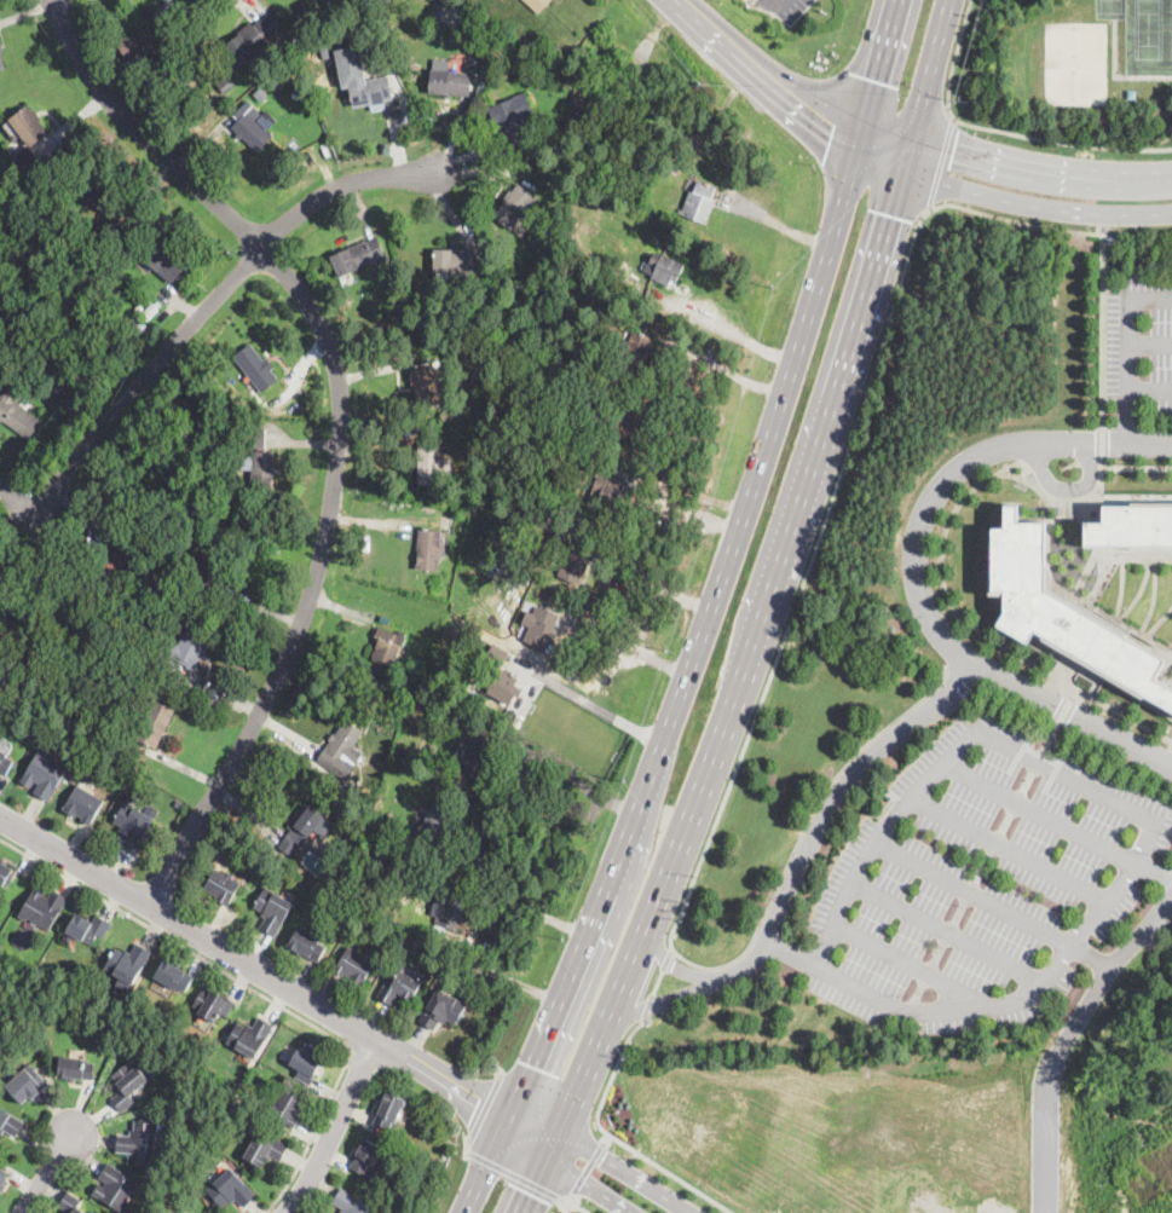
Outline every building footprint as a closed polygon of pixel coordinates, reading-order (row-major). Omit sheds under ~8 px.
[(289,11),(301,0),(303,0),(314,12),(301,24),(289,11)] [(538,13),(524,0),(551,0),(538,13)] [(289,35),(266,52),(262,47),(239,65),(230,52),(227,53),(224,50),(227,47),(225,45),(236,37),(233,35),(250,22),(253,25),(271,12),(289,35)] [(180,42),(166,47),(166,48),(145,54),(143,46),(140,47),(143,52),(123,59),(117,40),(135,34),(138,39),(140,37),(138,31),(173,19),(180,42)] [(334,57),(324,59),(321,45),(330,42),(334,57)] [(562,47),(556,57),(550,52),(556,44),(562,47)] [(589,79),(585,86),(558,70),(561,63),(589,79)] [(469,97),(451,96),(446,96),(446,94),(429,93),(432,69),(472,74),(469,97)] [(365,81),(389,76),(393,99),(385,102),(385,103),(370,106),(370,104),(353,106),(350,83),(348,74),(363,70),(365,81)] [(225,94),(216,86),(227,76),(236,86),(225,94)] [(282,82),(276,88),(270,83),(276,76),(282,82)] [(1136,98),(1127,98),(1127,89),(1136,89),(1136,98)] [(509,146),(506,138),(502,139),(489,109),(525,93),(533,115),(524,119),(532,137),(509,146)] [(31,110),(35,109),(42,119),(39,121),(48,133),(30,148),(8,120),(28,105),(31,110)] [(269,133),(270,132),(275,135),(258,152),(242,138),(239,140),(236,137),(238,133),(232,127),(247,111),(269,133)] [(27,179),(11,158),(28,145),(44,166),(27,179)] [(683,167),(674,162),(677,154),(687,157),(683,167)] [(711,198),(715,200),(706,224),(679,214),(680,209),(683,210),(691,190),(693,191),(698,180),(715,187),(711,198)] [(537,197),(524,215),(532,221),(521,237),(493,216),(502,206),(500,203),(510,190),(513,191),(519,184),(537,197)] [(339,278),(329,256),(377,236),(386,256),(359,268),(359,270),(339,278)] [(171,284),(142,258),(157,241),(186,267),(171,284)] [(610,252),(602,265),(594,261),(601,247),(610,252)] [(456,249),(474,250),(475,275),(434,275),(434,249),(456,249)] [(662,255),(663,252),(686,262),(677,282),(671,278),(668,287),(651,278),(652,276),(645,272),(653,252),(662,255)] [(512,290),(503,287),(507,281),(515,285),(512,290)] [(148,322),(142,317),(148,311),(152,316),(148,322)] [(146,324),(142,330),(134,323),(139,317),(146,324)] [(653,337),(649,347),(651,348),(642,375),(614,366),(618,357),(620,358),(627,340),(630,341),(633,331),(653,337)] [(23,353),(13,347),(22,334),(30,340),(23,353)] [(510,362),(497,362),(497,341),(510,342),(510,362)] [(265,362),(266,359),(273,368),(271,370),(278,380),(262,393),(233,357),(250,343),(265,362)] [(421,368),(421,370),(440,369),(441,385),(439,385),(440,405),(417,406),(416,386),(411,386),(411,369),(421,368)] [(2,420),(0,423),(0,395),(2,397),(11,385),(23,394),(17,402),(21,405),(25,399),(30,403),(25,409),(42,422),(28,440),(2,420)] [(210,408),(203,411),(200,403),(206,399),(210,408)] [(461,409),(463,416),(444,422),(441,412),(452,409),(452,411),(461,409)] [(243,431),(236,429),(237,420),(244,420),(243,431)] [(266,449),(247,449),(247,429),(266,429),(266,449)] [(559,445),(547,441),(550,432),(562,437),(559,445)] [(440,445),(440,457),(451,457),(451,474),(440,474),(440,485),(417,485),(417,445),(440,445)] [(273,491),(252,491),(252,451),(275,451),(273,491)] [(606,480),(607,478),(624,484),(620,492),(628,495),(620,513),(589,499),(597,476),(606,480)] [(204,520),(181,514),(185,502),(208,508),(204,520)] [(539,509),(535,520),(521,515),(526,504),(539,509)] [(1155,677),(1171,687),(1171,711),(1145,694),(1143,698),(1043,639),(1044,635),(1035,630),(1028,642),(998,624),(1005,611),(1005,591),(1001,591),(1001,594),(989,595),(989,543),(993,543),(993,527),(1005,527),(1005,504),(1018,504),(1018,521),(1046,521),(1046,588),(1167,659),(1155,677)] [(1104,504),(1171,505),(1171,546),(1086,545),(1086,521),(1104,521),(1104,504)] [(441,561),(438,560),(438,571),(416,568),(420,528),(441,531),(439,551),(441,551),(441,561)] [(579,585),(556,576),(572,539),(594,549),(579,585)] [(532,573),(525,585),(508,576),(515,564),(532,573)] [(558,590),(555,595),(548,593),(550,587),(558,590)] [(5,618),(0,616),(0,588),(5,590),(4,594),(15,600),(5,618)] [(559,617),(544,649),(524,641),(529,626),(521,623),(526,612),(532,614),(536,606),(559,617)] [(196,672),(187,669),(187,666),(167,657),(174,642),(179,645),(189,625),(213,637),(196,672)] [(393,669),(370,659),(379,640),(375,637),(379,626),(405,637),(393,669)] [(498,669),(501,670),(501,669),(518,678),(514,686),(518,687),(508,705),(487,693),(493,682),(486,677),(487,674),(485,672),(489,668),(491,669),(493,666),(484,660),(493,645),(507,653),(498,669)] [(133,659),(125,655),(128,648),(137,652),(133,659)] [(472,681),(467,689),(457,685),(462,675),(472,681)] [(175,710),(156,749),(123,733),(129,721),(140,727),(144,718),(142,716),(145,710),(148,711),(154,699),(175,710)] [(116,715),(108,711),(110,704),(119,707),(116,715)] [(462,728),(444,718),(449,707),(468,716),(462,728)] [(351,763),(327,747),(346,721),(362,732),(351,749),(358,753),(351,763)] [(477,781),(455,770),(458,762),(457,762),(460,756),(461,756),(463,750),(464,751),(473,734),(495,745),(477,781)] [(6,776),(0,773),(0,749),(7,753),(6,756),(15,761),(6,776)] [(46,756),(48,758),(50,756),(54,758),(53,761),(68,768),(48,802),(36,795),(36,796),(33,795),(39,784),(34,781),(31,786),(34,787),(33,790),(19,782),(39,749),(47,753),(46,756)] [(90,826),(81,821),(82,818),(77,815),(75,818),(62,810),(77,785),(104,801),(90,826)] [(358,803),(358,793),(373,792),(373,803),(358,803)] [(445,833),(444,832),(438,844),(415,831),(418,825),(421,826),(437,798),(456,810),(450,821),(451,822),(445,833)] [(134,853),(120,844),(125,836),(119,833),(122,827),(114,821),(126,802),(155,819),(134,853)] [(334,825),(324,838),(313,830),(296,851),(295,851),(290,857),(278,848),(291,830),(288,827),(291,821),(296,825),(311,805),(324,816),(334,825)] [(4,886),(0,884),(0,861),(1,859),(8,863),(6,866),(13,870),(12,872),(15,874),(11,882),(7,879),(4,886)] [(224,873),(225,871),(233,874),(231,878),(241,883),(227,907),(215,900),(216,896),(204,889),(215,868),(224,873)] [(48,897),(53,890),(68,899),(50,931),(34,922),(34,924),(31,922),(31,920),(28,919),(27,922),(18,917),(37,884),(47,890),(45,895),(48,897)] [(275,937),(260,929),(266,918),(261,915),(264,913),(254,907),(266,886),(294,903),(275,937)] [(458,931),(437,925),(448,889),(469,896),(458,931)] [(92,923),(97,914),(111,923),(103,938),(97,935),(92,945),(83,940),(82,942),(65,932),(76,913),(92,923)] [(317,961),(302,953),(301,955),(295,952),(295,951),(288,946),(299,928),(321,940),(319,942),(327,947),(317,961)] [(151,952),(128,993),(116,986),(120,977),(104,969),(116,948),(125,953),(127,951),(132,953),(137,943),(151,952)] [(360,987),(348,980),(350,977),(345,974),(343,976),(334,971),(348,946),(375,961),(360,987)] [(173,964),(174,963),(180,966),(179,969),(194,977),(185,992),(177,987),(175,989),(155,977),(164,959),(173,964)] [(421,982),(410,1001),(403,997),(403,998),(399,995),(392,1006),(377,997),(389,977),(394,980),(400,970),(421,982)] [(204,987),(210,992),(212,990),(226,999),(226,998),(235,1004),(226,1017),(220,1013),(214,1023),(198,1013),(201,1010),(194,1005),(204,987)] [(455,1024),(446,1021),(445,1023),(439,1021),(433,1030),(418,1022),(439,988),(467,1004),(455,1024)] [(275,1024),(255,1058),(227,1042),(238,1022),(248,1028),(249,1024),(254,1028),(260,1017),(275,1024)] [(324,1055),(321,1062),(322,1063),(310,1086),(295,1078),(299,1070),(289,1064),(299,1049),(302,1051),(306,1044),(324,1055)] [(92,1080),(81,1079),(80,1082),(58,1080),(60,1057),(94,1061),(92,1080)] [(134,1069),(137,1065),(149,1080),(144,1085),(145,1086),(143,1088),(142,1087),(129,1096),(134,1102),(122,1113),(110,1099),(121,1091),(116,1084),(117,1082),(111,1075),(128,1062),(134,1069)] [(31,1101),(29,1098),(23,1103),(6,1086),(30,1063),(48,1084),(31,1101)] [(302,1114),(299,1111),(296,1117),(299,1119),(294,1128),(269,1114),(284,1086),(310,1101),(302,1114)] [(396,1124),(393,1122),(389,1131),(374,1124),(382,1103),(387,1091),(389,1092),(388,1092),(406,1101),(396,1124)] [(2,1134),(0,1133),(0,1106),(24,1122),(16,1137),(6,1131),(2,1134)] [(166,1140),(166,1155),(156,1155),(156,1162),(155,1162),(155,1163),(140,1162),(142,1154),(117,1153),(117,1134),(131,1136),(131,1131),(134,1131),(134,1121),(168,1124),(167,1132),(157,1132),(156,1140),(166,1140)] [(270,1136),(289,1146),(281,1161),(272,1156),(270,1160),(267,1159),(262,1168),(244,1157),(256,1136),(260,1138),(261,1136),(264,1138),(262,1140),(266,1143),(270,1136)] [(374,1166),(373,1166),(365,1177),(350,1167),(358,1151),(357,1151),(364,1138),(383,1150),(374,1166)] [(129,1207),(125,1212),(123,1212),(92,1194),(99,1183),(104,1186),(106,1183),(98,1178),(108,1162),(139,1184),(127,1205),(129,1207)] [(394,1168),(392,1173),(386,1169),(389,1163),(394,1168)] [(1,1191),(0,1193),(0,1167),(7,1172),(6,1176),(8,1178),(4,1184),(6,1186),(2,1192),(1,1191)] [(246,1184),(247,1184),(258,1196),(244,1208),(237,1198),(233,1202),(231,1200),(223,1207),(207,1190),(231,1168),(246,1184)] [(374,1208),(371,1212),(340,1212),(342,1209),(333,1203),(341,1188),(352,1195),(374,1208)] [(77,1207),(88,1212),(70,1212),(58,1206),(68,1191),(81,1200),(77,1207)]
